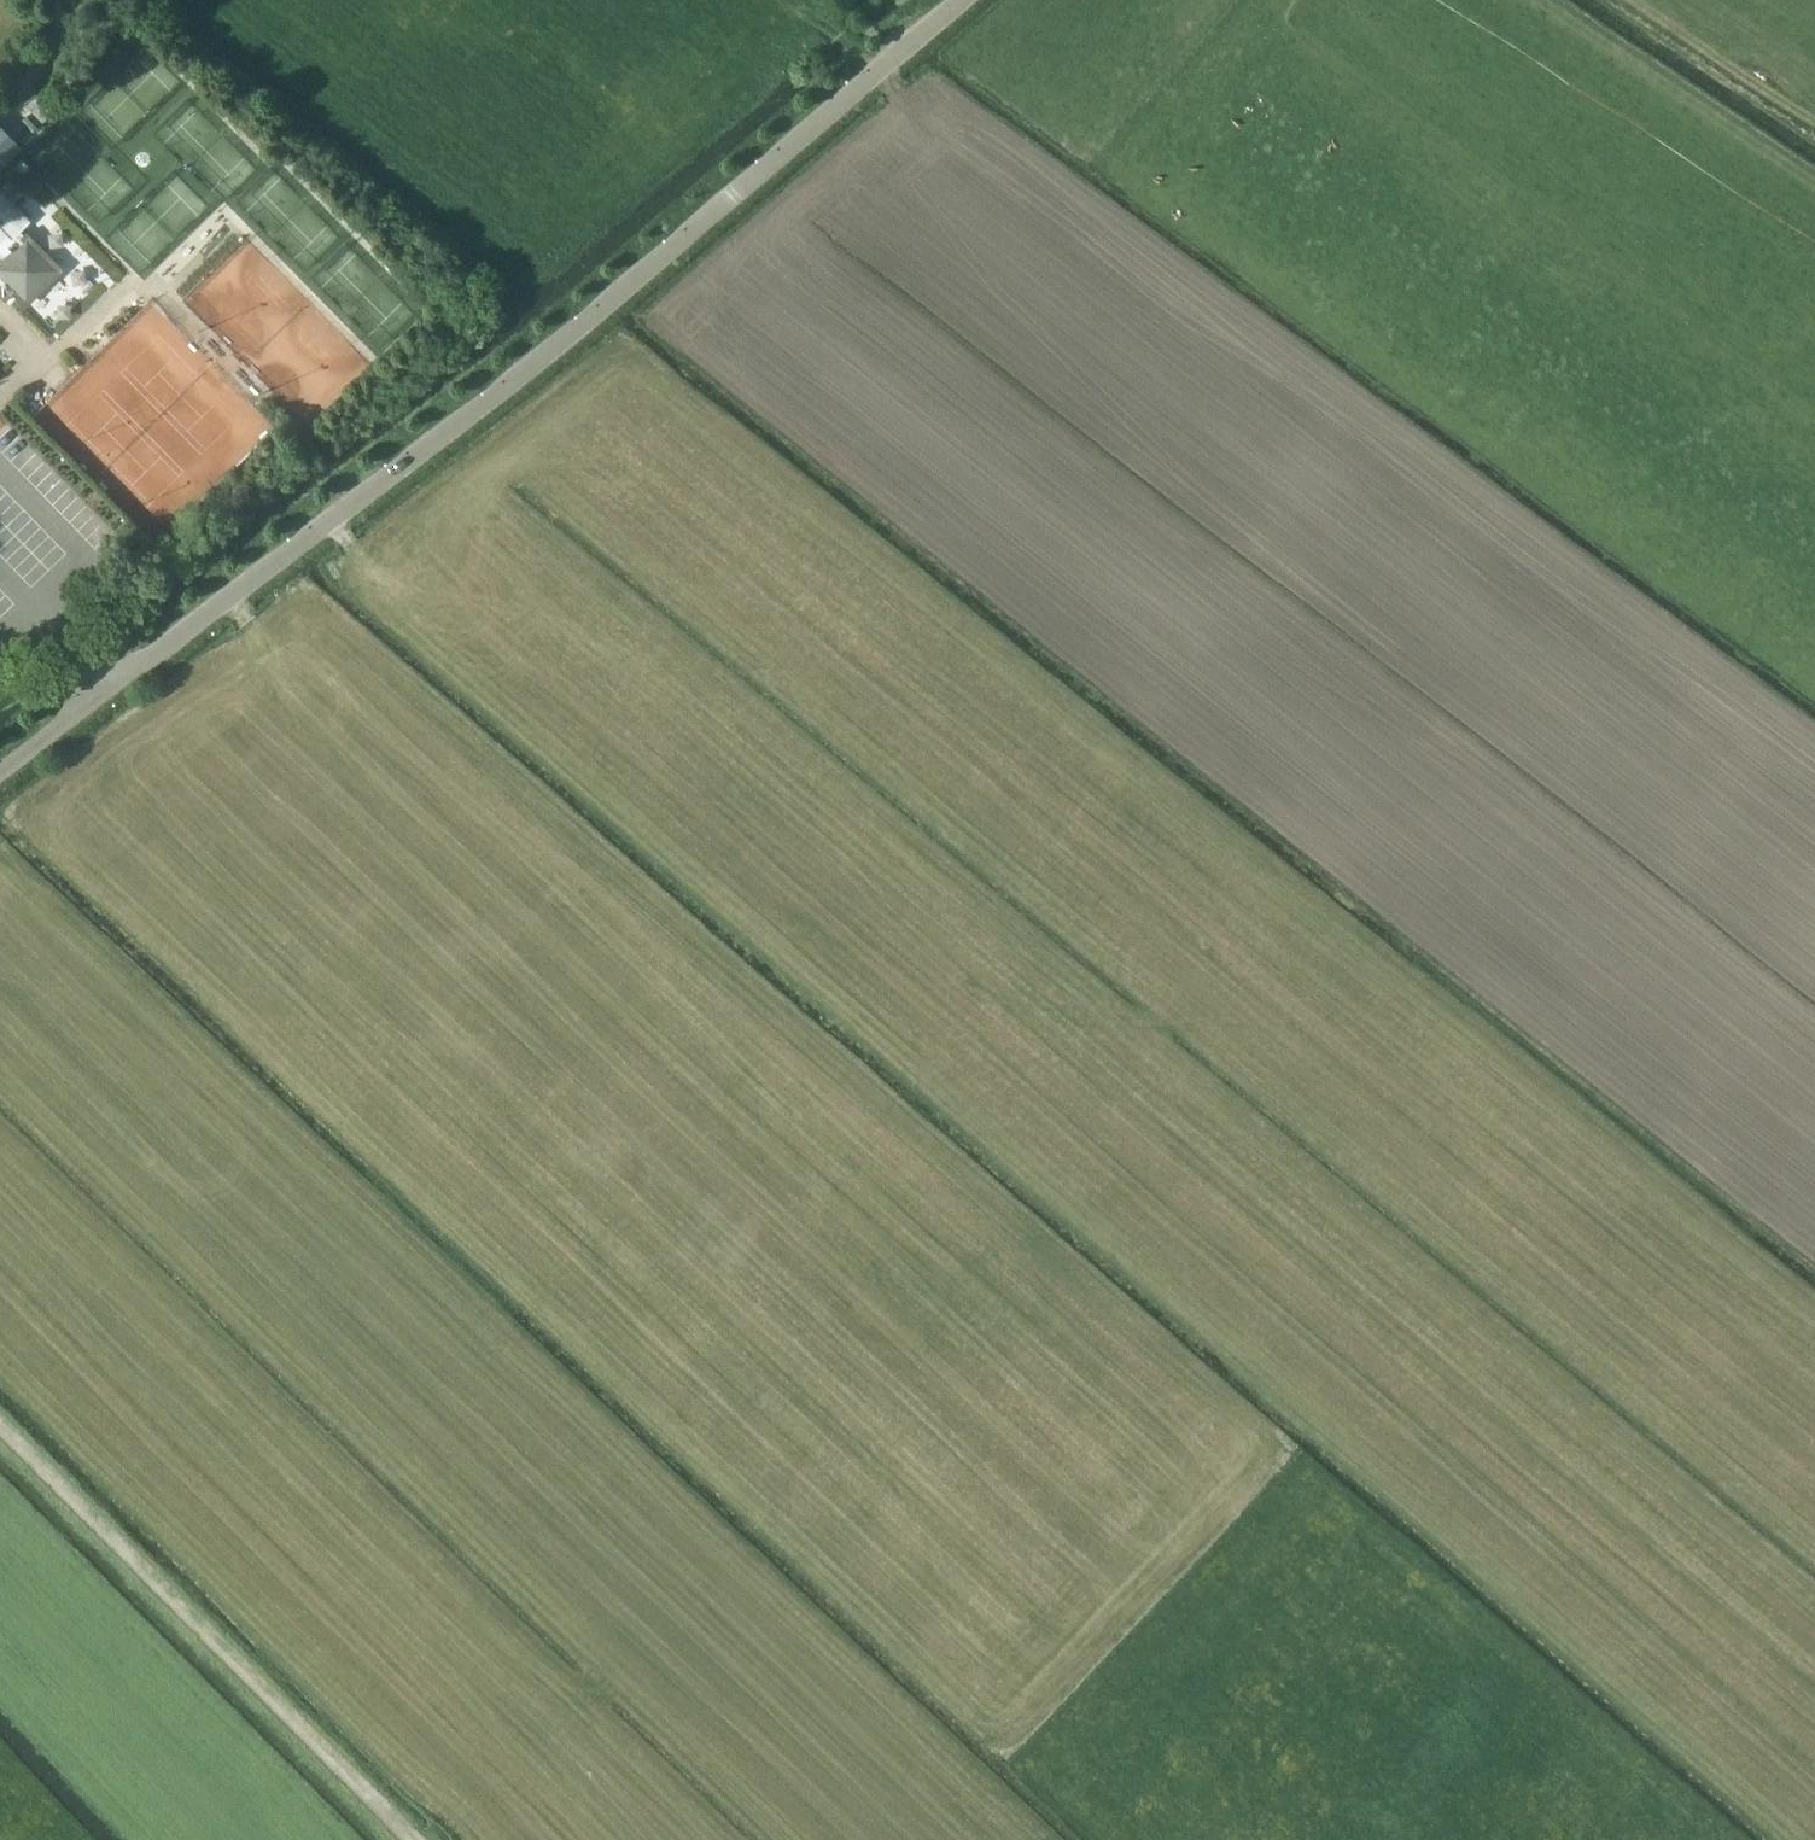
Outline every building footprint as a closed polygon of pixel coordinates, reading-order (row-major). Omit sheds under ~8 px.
[(102,21),(108,16),(103,11),(98,16),(102,21)] [(124,44),(130,38),(124,33),(119,38),(124,44)] [(23,146),(0,124),(0,169),(23,146)] [(12,176),(6,180),(0,186),(0,297),(5,302),(15,291),(25,301),(57,270),(19,230),(30,220),(12,202),(24,189),(12,176)]
